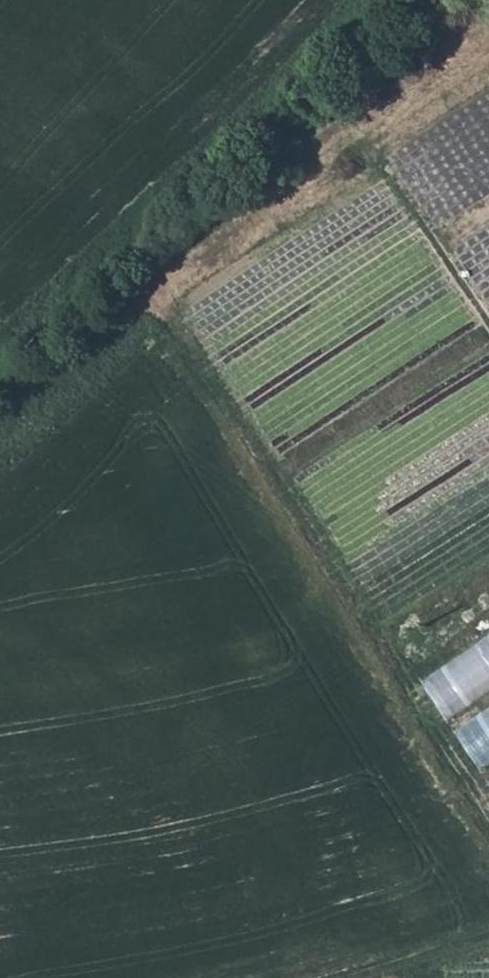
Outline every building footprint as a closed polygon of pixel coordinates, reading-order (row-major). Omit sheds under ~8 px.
[(425,679),(452,718),(488,693),(488,635),(425,679)] [(488,763),(488,706),(457,727),(484,767),(488,763)]
